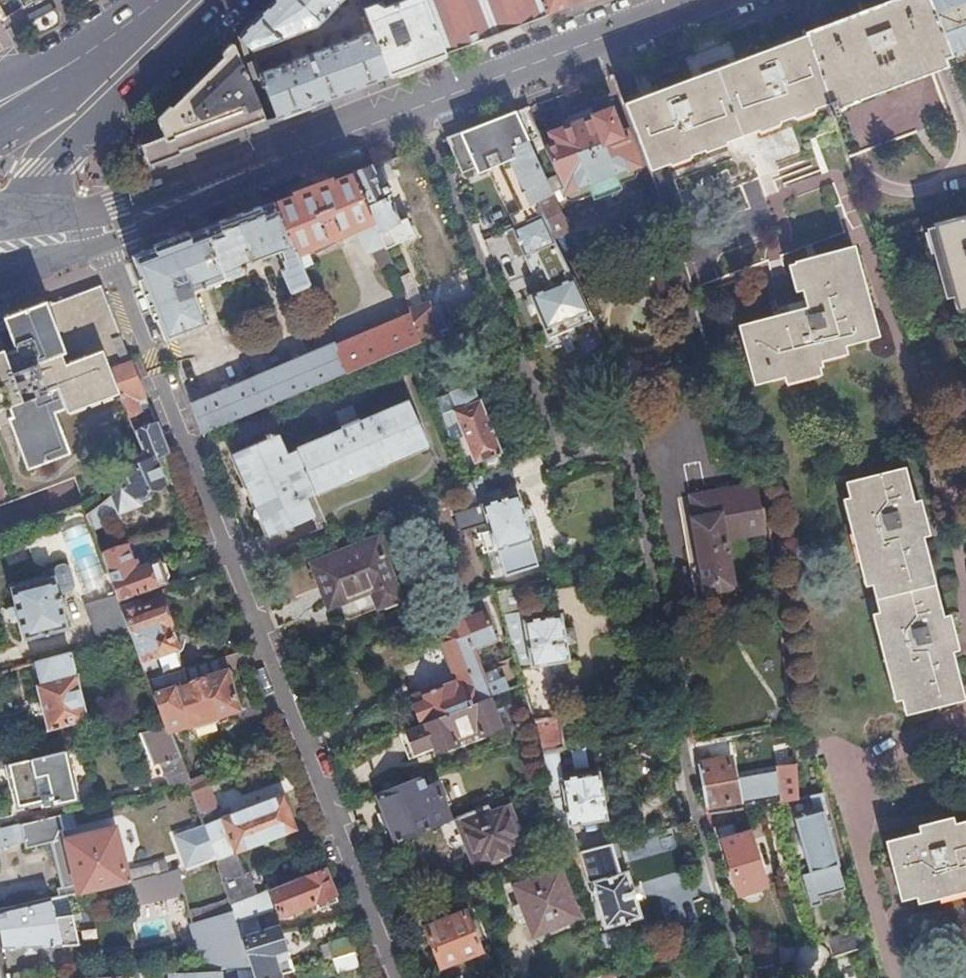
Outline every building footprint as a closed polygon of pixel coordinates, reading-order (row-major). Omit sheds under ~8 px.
[(255,18),(232,40),(242,64),(254,59),(251,49),(317,24),(340,0),(272,0),(255,18)] [(371,30),(388,75),(443,54),(423,0),(403,0),(383,7),(375,4),(363,8),(366,16),(371,30)] [(443,54),(547,15),(542,0),(423,0),(443,54)] [(547,15),(570,6),(567,0),(542,0),(547,15)] [(823,87),(827,99),(939,56),(948,53),(927,0),(896,0),(804,35),(821,87),(823,87)] [(948,53),(949,52),(965,46),(965,0),(927,0),(948,53)] [(53,14),(28,27),(32,34),(37,36),(56,26),(57,21),(53,14)] [(371,30),(259,72),(254,59),(242,64),(259,101),(268,98),(275,117),(325,98),(388,75),(371,30)] [(821,87),(804,35),(624,103),(636,131),(648,168),(743,132),(827,100),(827,99),(823,87),(821,87)] [(223,54),(172,106),(170,104),(156,119),(163,135),(140,144),(143,156),(146,165),(180,153),(179,149),(265,118),(266,121),(275,117),(268,98),(259,101),(242,64),(232,40),(221,52),(223,54)] [(544,148),(562,186),(560,188),(551,191),(551,192),(556,202),(567,198),(573,201),(634,177),(637,171),(634,165),(637,164),(625,131),(620,133),(610,107),(592,115),(593,117),(550,134),(554,144),(544,148)] [(525,108),(514,112),(527,139),(528,142),(539,137),(525,108)] [(514,112),(460,132),(475,166),(478,173),(498,164),(497,163),(514,156),(510,147),(527,139),(514,112)] [(460,132),(449,137),(452,145),(450,146),(462,174),(475,166),(460,132)] [(502,174),(492,178),(514,226),(542,214),(536,201),(551,192),(551,191),(546,181),(528,142),(527,139),(510,147),(514,156),(497,163),(498,164),(502,174)] [(379,163),(370,167),(378,185),(387,181),(379,163)] [(370,167),(351,174),(385,248),(416,234),(407,215),(399,219),(387,194),(391,192),(387,181),(378,185),(370,167)] [(316,187),(274,203),(302,268),(313,263),(307,248),(326,239),(329,244),(334,242),(332,237),(353,228),(365,254),(372,251),(380,266),(391,261),(385,248),(351,174),(316,187)] [(555,177),(546,181),(551,191),(560,188),(555,177)] [(551,192),(536,201),(542,214),(553,237),(569,229),(556,202),(551,192)] [(274,203),(224,222),(132,257),(165,341),(208,324),(195,292),(248,271),(245,264),(278,251),(285,269),(281,270),(291,291),(309,284),(302,268),(274,203)] [(514,226),(502,231),(514,259),(523,255),(538,291),(529,294),(544,330),(569,319),(572,327),(592,319),(553,237),(542,214),(514,226)] [(931,223),(956,311),(965,308),(965,214),(931,223)] [(821,365),(818,353),(877,335),(852,246),(794,262),(805,308),(788,313),(738,327),(754,385),(821,365)] [(604,297),(613,293),(614,290),(608,276),(604,275),(596,279),(594,284),(600,296),(604,297)] [(6,406),(10,416),(24,451),(19,453),(25,469),(69,452),(54,412),(63,407),(65,412),(117,390),(114,383),(108,367),(129,359),(99,286),(0,323),(0,408),(6,406)] [(411,312),(419,337),(446,327),(439,303),(430,306),(429,305),(411,312)] [(248,311),(220,323),(226,338),(254,326),(248,311)] [(310,316),(323,346),(333,342),(320,312),(310,316)] [(419,337),(411,312),(335,346),(346,372),(419,339),(419,337)] [(419,337),(419,339),(423,353),(453,342),(447,326),(446,327),(419,337)] [(335,346),(333,342),(323,346),(191,404),(203,434),(254,412),(346,372),(335,346)] [(129,359),(108,367),(114,383),(135,375),(129,359)] [(434,388),(442,413),(450,439),(463,434),(474,462),(500,451),(479,398),(468,373),(443,383),(444,384),(434,388)] [(114,383),(117,390),(127,414),(138,410),(134,398),(143,395),(135,375),(114,383)] [(427,442),(409,399),(359,422),(342,430),(285,455),(277,436),(278,436),(277,434),(274,435),(273,434),(272,435),(271,433),(265,436),(266,439),(233,453),(269,536),(313,517),(304,497),(427,442)] [(352,405),(335,412),(342,430),(359,422),(352,405)] [(120,468),(126,482),(85,514),(89,525),(91,532),(118,519),(116,513),(138,504),(135,496),(163,485),(153,456),(165,452),(154,423),(132,432),(140,451),(120,468)] [(487,523),(489,530),(482,532),(488,552),(498,549),(506,575),(537,565),(529,539),(532,538),(519,492),(490,501),(486,491),(514,480),(508,462),(463,483),(463,484),(434,496),(436,501),(465,492),(469,508),(455,513),(460,532),(487,523)] [(845,480),(902,707),(960,692),(948,645),(919,529),(903,466),(845,480)] [(691,519),(704,594),(734,590),(725,542),(764,535),(755,486),(689,497),(693,519),(691,519)] [(85,523),(61,532),(82,594),(109,585),(85,523)] [(311,564),(328,608),(338,604),(371,591),(377,607),(378,608),(402,599),(377,538),(311,564)] [(124,546),(100,555),(116,595),(117,598),(165,580),(167,575),(162,562),(157,561),(133,570),(124,546)] [(52,576),(57,594),(69,591),(73,585),(68,567),(62,563),(55,566),(51,572),(52,576)] [(22,639),(65,628),(57,594),(52,576),(9,588),(22,639)] [(504,587),(496,590),(519,670),(570,660),(561,613),(533,618),(523,583),(504,587)] [(377,607),(371,591),(338,604),(341,612),(352,617),(377,607)] [(116,595),(84,605),(99,645),(131,636),(121,610),(119,604),(117,598),(116,595)] [(137,604),(121,610),(131,636),(148,680),(173,672),(183,669),(165,624),(168,622),(159,599),(138,607),(137,604)] [(429,691),(415,697),(425,723),(489,698),(508,690),(501,672),(484,679),(471,648),(496,638),(484,606),(462,614),(465,620),(439,630),(459,680),(436,689),(435,687),(428,690),(429,691)] [(46,728),(86,719),(69,652),(33,662),(39,684),(35,685),(46,728)] [(178,686),(153,694),(166,728),(166,729),(168,729),(168,730),(236,708),(224,672),(222,673),(217,658),(183,669),(173,672),(178,686)] [(531,700),(546,699),(545,681),(529,683),(531,700)] [(425,723),(437,752),(458,743),(457,739),(478,731),(480,735),(501,727),(489,698),(425,723)] [(560,716),(534,719),(538,732),(541,751),(555,749),(563,748),(560,716)] [(152,765),(159,763),(169,789),(189,784),(188,782),(168,730),(168,729),(166,729),(166,728),(139,733),(152,765)] [(480,735),(478,731),(457,739),(458,743),(480,735)] [(541,751),(548,782),(551,800),(564,797),(568,826),(606,818),(597,772),(560,778),(555,749),(541,751)] [(51,802),(74,797),(64,751),(3,765),(8,787),(12,787),(17,805),(50,797),(51,802)] [(730,759),(698,766),(706,808),(737,801),(734,781),(730,759)] [(795,763),(778,765),(779,772),(781,793),(782,802),(798,799),(795,763)] [(779,772),(734,781),(737,801),(781,793),(779,772)] [(188,782),(189,784),(192,793),(208,786),(204,776),(188,782)] [(421,778),(377,795),(396,841),(451,820),(436,784),(425,788),(421,778)] [(208,786),(192,793),(204,826),(216,861),(230,904),(256,894),(247,872),(242,874),(234,854),(296,830),(282,794),(221,818),(221,819),(214,822),(209,810),(216,807),(208,786)] [(823,811),(827,809),(823,794),(811,796),(816,812),(795,818),(810,872),(802,875),(811,906),(821,904),(819,896),(844,889),(838,864),(823,811)] [(551,800),(558,833),(563,845),(566,851),(566,854),(578,850),(568,826),(564,797),(551,800)] [(507,805),(490,812),(487,806),(455,818),(476,869),(524,849),(507,805)] [(216,807),(209,810),(214,822),(221,819),(221,818),(216,807)] [(55,887),(57,896),(66,894),(128,879),(153,873),(151,864),(124,870),(119,852),(125,851),(123,844),(118,846),(113,828),(65,839),(58,814),(0,827),(0,844),(23,839),(24,846),(52,840),(63,885),(55,887)] [(899,900),(965,882),(965,819),(936,827),(883,841),(899,900)] [(719,829),(738,895),(766,886),(750,832),(735,837),(731,825),(719,829)] [(185,871),(187,871),(216,861),(204,826),(175,835),(185,866),(183,867),(185,871)] [(566,851),(563,845),(517,863),(521,874),(562,858),(560,854),(566,851)] [(566,854),(565,854),(570,865),(587,861),(584,849),(578,850),(566,854)] [(590,883),(604,928),(641,916),(627,870),(624,871),(623,866),(622,863),(620,861),(617,859),(614,858),(610,859),(588,865),(592,882),(590,883)] [(128,879),(133,902),(183,893),(175,868),(153,873),(128,879)] [(317,908),(336,900),(324,869),(270,889),(280,915),(315,902),(317,908)] [(560,869),(514,887),(534,936),(579,918),(560,869)] [(256,894),(230,904),(232,911),(235,921),(250,917),(254,915),(271,909),(265,891),(256,894)] [(24,903),(36,945),(1,947),(2,947),(61,945),(61,943),(77,942),(72,921),(56,925),(50,897),(24,903)] [(461,900),(450,904),(454,916),(466,911),(461,900)] [(0,909),(0,938),(1,947),(36,945),(24,903),(0,909)] [(191,922),(190,923),(201,970),(219,969),(235,968),(250,967),(241,938),(235,921),(232,911),(191,922)] [(440,966),(480,950),(466,911),(454,916),(425,927),(426,931),(424,932),(428,944),(431,943),(440,966)] [(250,917),(235,921),(241,938),(252,935),(250,929),(253,927),(250,917)] [(241,938),(250,967),(254,977),(273,977),(279,976),(293,972),(284,945),(284,946),(279,930),(277,930),(276,927),(260,932),(252,935),(241,938)] [(861,928),(826,939),(833,958),(866,948),(861,928)] [(599,938),(603,950),(604,949),(627,944),(628,943),(625,931),(599,938)] [(355,934),(329,943),(334,959),(335,959),(353,953),(362,951),(355,934)] [(778,947),(748,954),(753,972),(782,964),(778,947)] [(353,953),(335,959),(339,973),(358,967),(353,953)] [(219,969),(201,970),(170,971),(171,977),(220,977),(219,969)] [(612,970),(594,977),(616,977),(612,970)]
